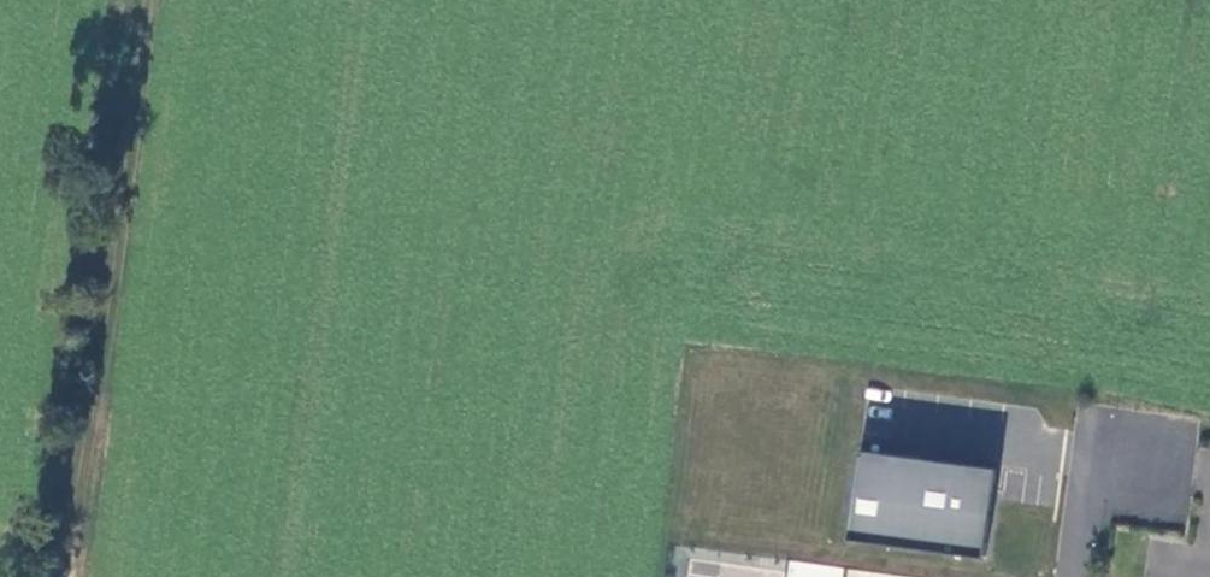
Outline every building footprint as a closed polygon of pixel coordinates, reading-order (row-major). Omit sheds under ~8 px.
[(986,557),(998,469),(861,450),(849,539),(986,557)]
